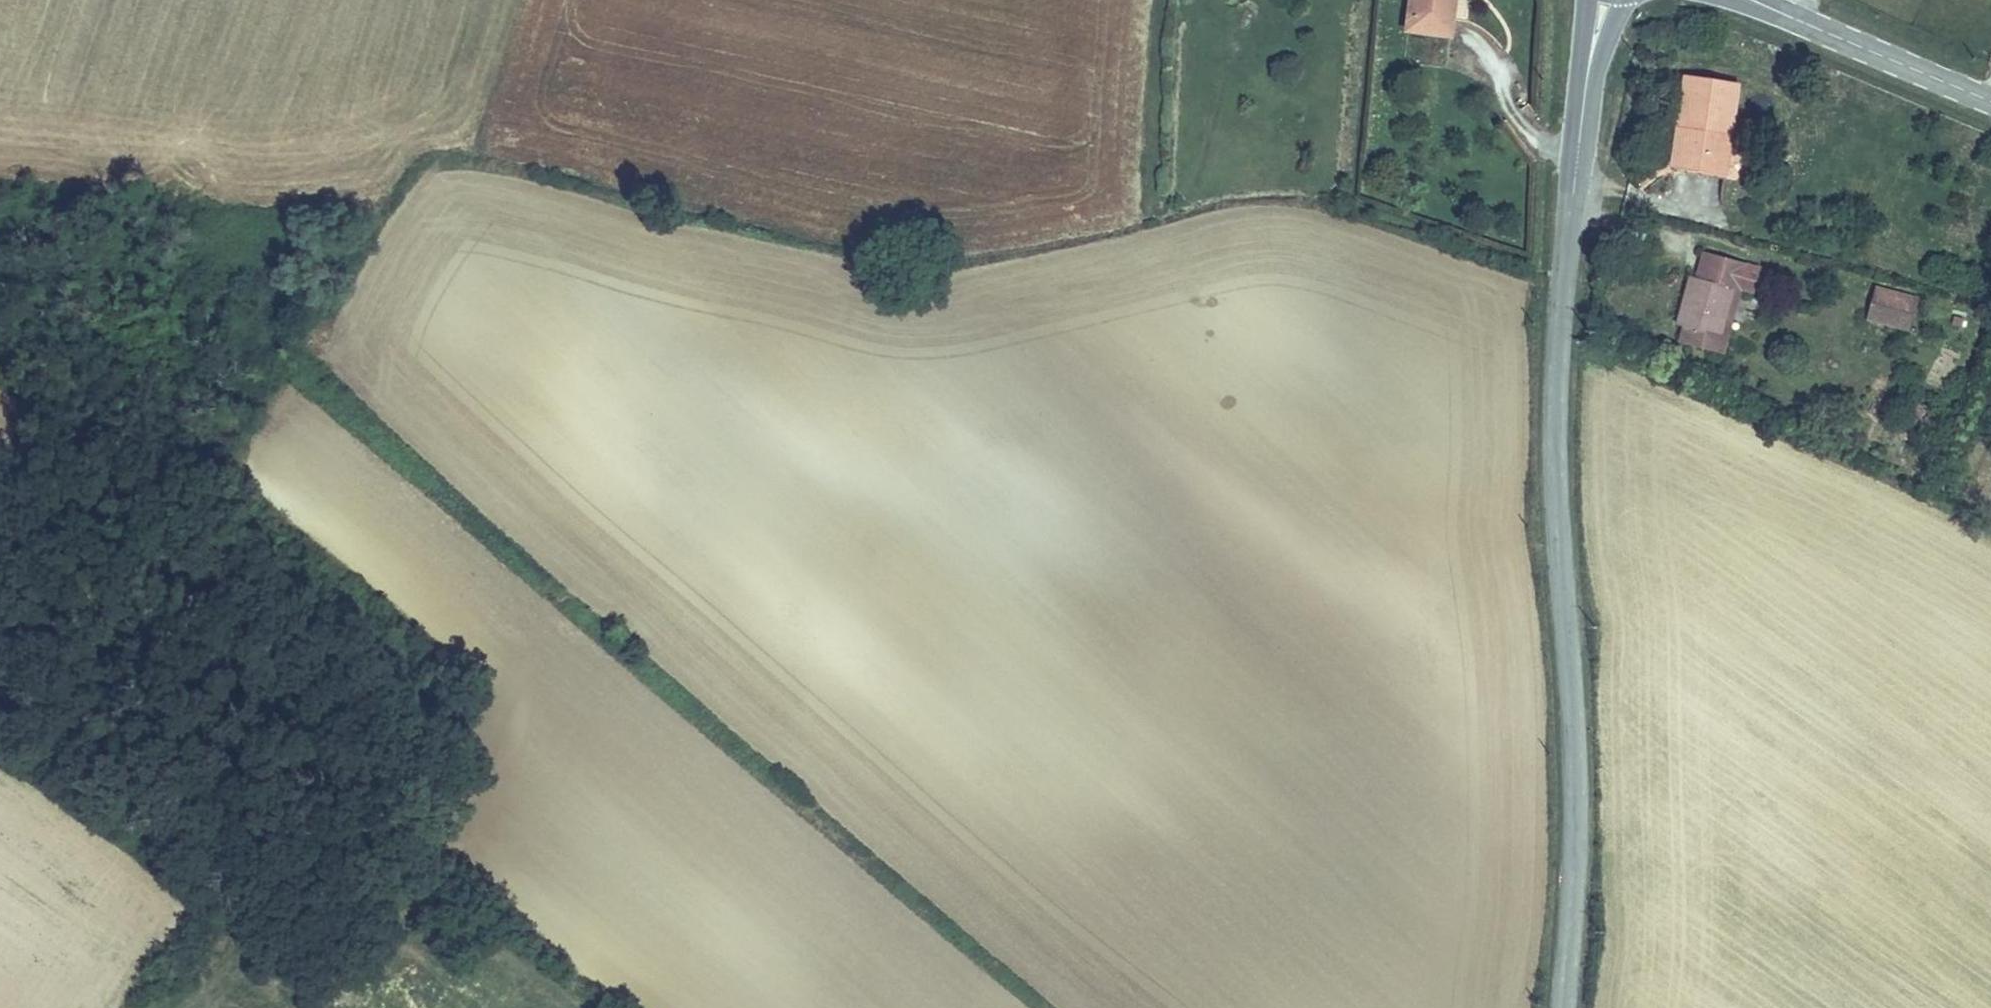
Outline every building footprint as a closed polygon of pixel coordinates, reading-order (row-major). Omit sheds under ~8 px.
[(1453,0),(1411,0),(1408,27),(1449,33),(1453,0)] [(1675,74),(1669,118),(1677,119),(1672,161),(1717,169),(1731,83),(1675,74)] [(1677,119),(1669,118),(1662,160),(1672,161),(1677,119)] [(1674,322),(1682,323),(1718,331),(1728,282),(1736,285),(1740,254),(1697,246),(1694,273),(1685,272),(1674,322)] [(1718,331),(1682,323),(1680,338),(1731,348),(1734,335),(1725,331),(1736,285),(1728,282),(1718,331)] [(1870,285),(1864,309),(1884,314),(1883,320),(1898,324),(1906,295),(1870,285)] [(1884,314),(1864,309),(1863,315),(1883,320),(1884,314)]
